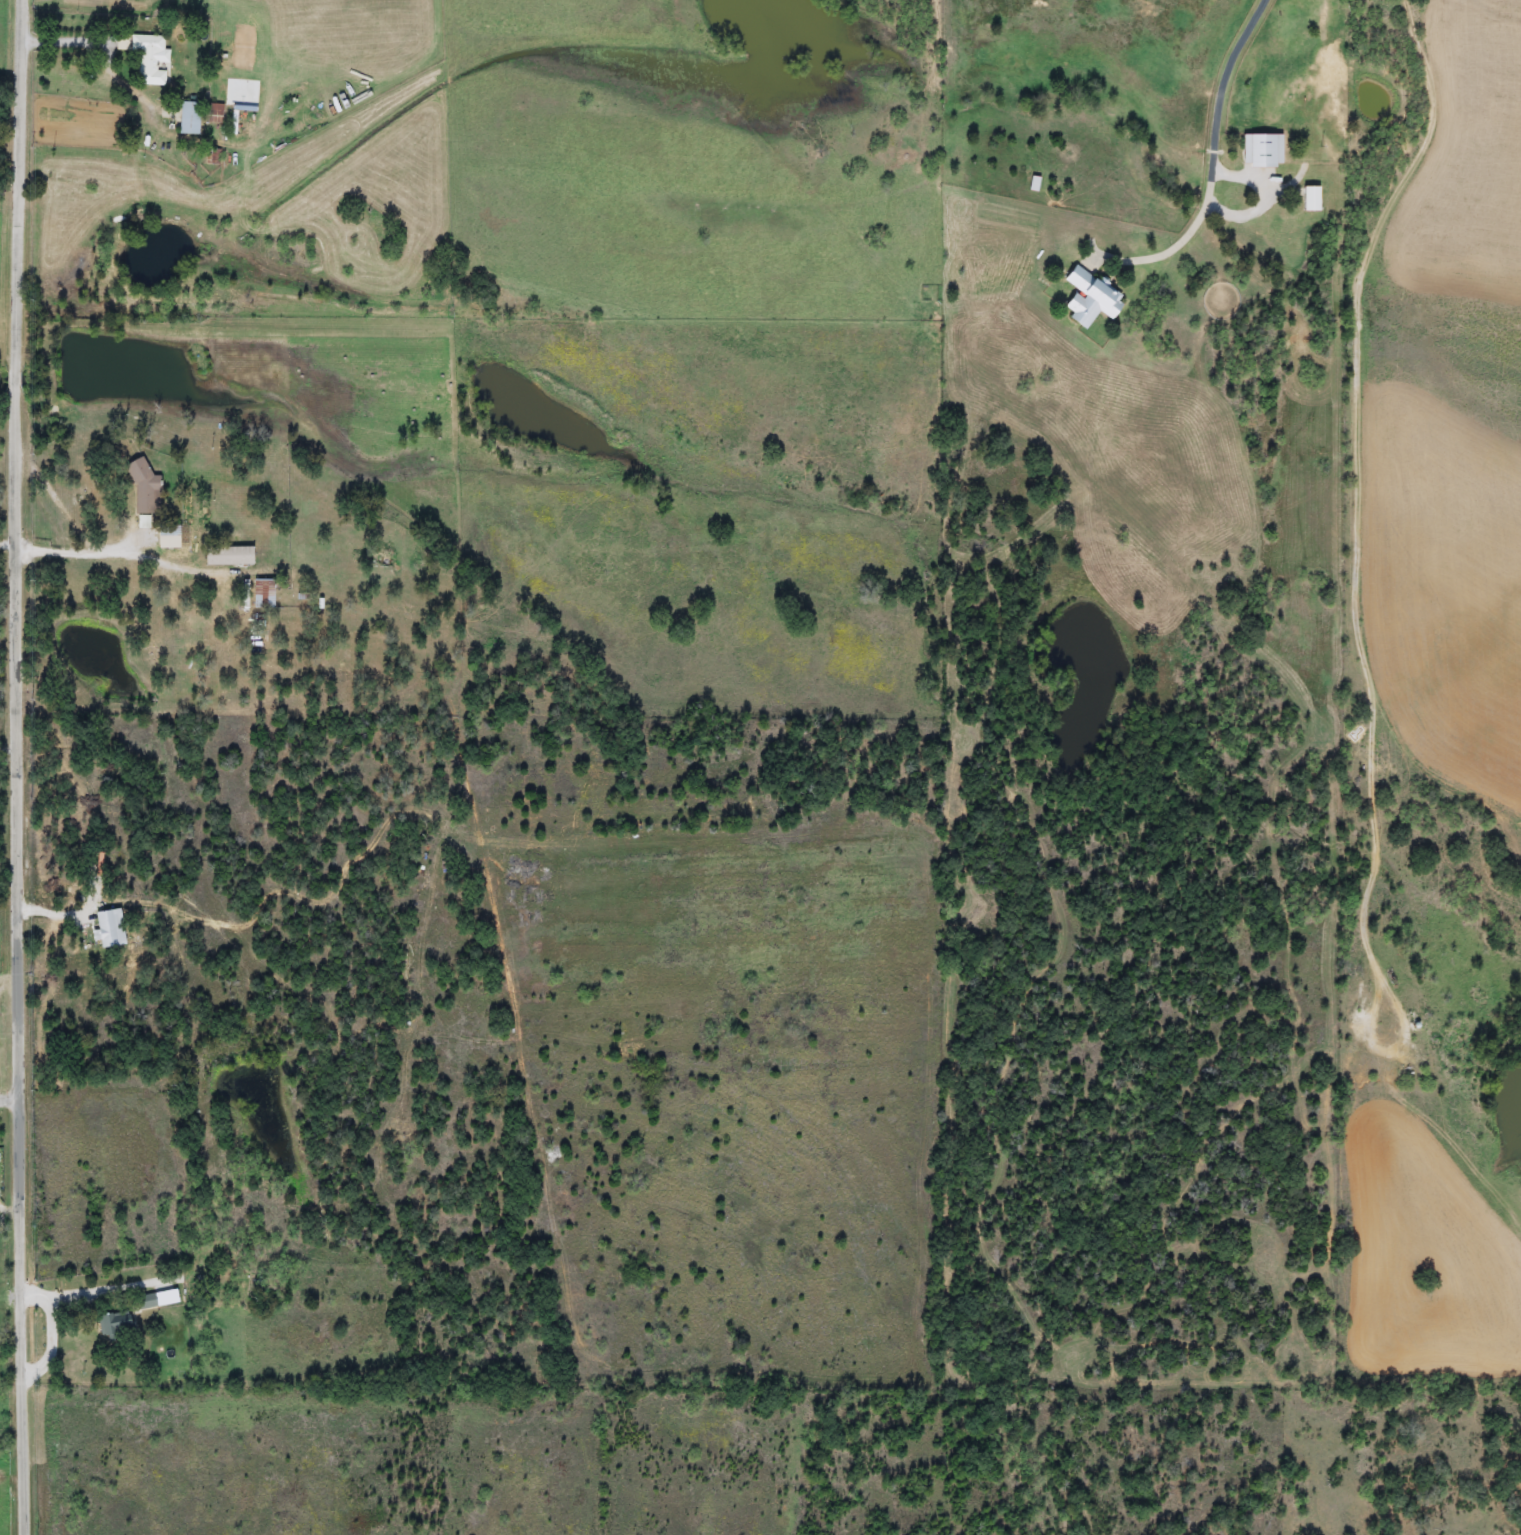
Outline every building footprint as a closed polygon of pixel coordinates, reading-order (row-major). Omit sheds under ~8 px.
[(168,59),(130,59),(130,36),(163,36),(163,49),(168,49),(168,59)] [(179,135),(179,102),(198,102),(198,135),(179,135)] [(205,123),(205,104),(223,104),(223,123),(205,123)] [(1280,135),(1280,167),(1241,167),(1241,135),(1280,135)] [(1301,212),(1301,186),(1318,186),(1318,212),(1301,212)] [(1084,331),(1066,318),(1070,313),(1062,307),(1075,289),(1062,280),(1072,264),(1123,298),(1109,319),(1097,311),(1084,331)] [(132,515),(133,462),(146,462),(146,478),(159,478),(159,515),(132,515)] [(162,544),(162,530),(183,530),(183,544),(162,544)] [(258,543),(258,561),(207,561),(207,543),(258,543)] [(272,580),(272,609),(250,609),(250,580),(272,580)] [(136,1296),(154,1293),(156,1306),(138,1309),(136,1296)] [(99,1313),(130,1313),(130,1331),(99,1331),(99,1313)]
